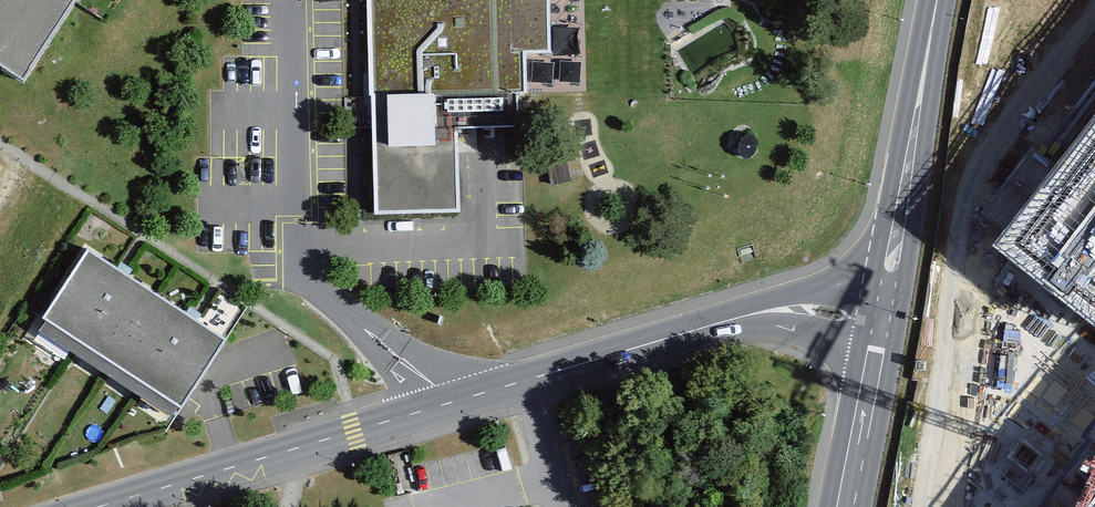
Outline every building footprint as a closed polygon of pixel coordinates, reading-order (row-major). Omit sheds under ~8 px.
[(31,94),(92,0),(0,0),(0,74),(31,94)] [(376,216),(459,214),(456,129),(518,128),(517,94),(526,94),(525,54),(552,54),(550,0),(370,0),(376,216)] [(1007,242),(1094,312),(1094,131),(1007,242)] [(87,250),(41,319),(186,416),(232,346),(87,250)]
